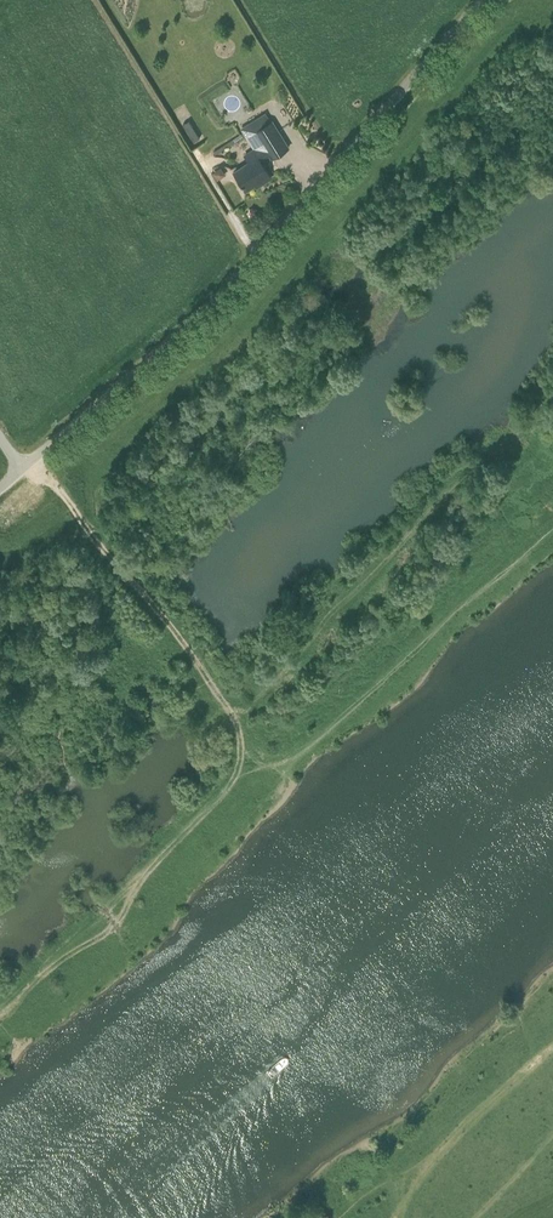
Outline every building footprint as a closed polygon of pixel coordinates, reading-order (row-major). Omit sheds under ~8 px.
[(234,172),(245,190),(260,181),(262,183),(271,178),(261,162),(270,156),(272,158),(288,148),(272,121),(270,122),(265,114),(243,128),(256,148),(244,155),(249,162),(234,172)] [(200,138),(189,120),(183,124),(194,142),(200,138)] [(212,170),(216,179),(225,174),(221,166),(212,170)]
